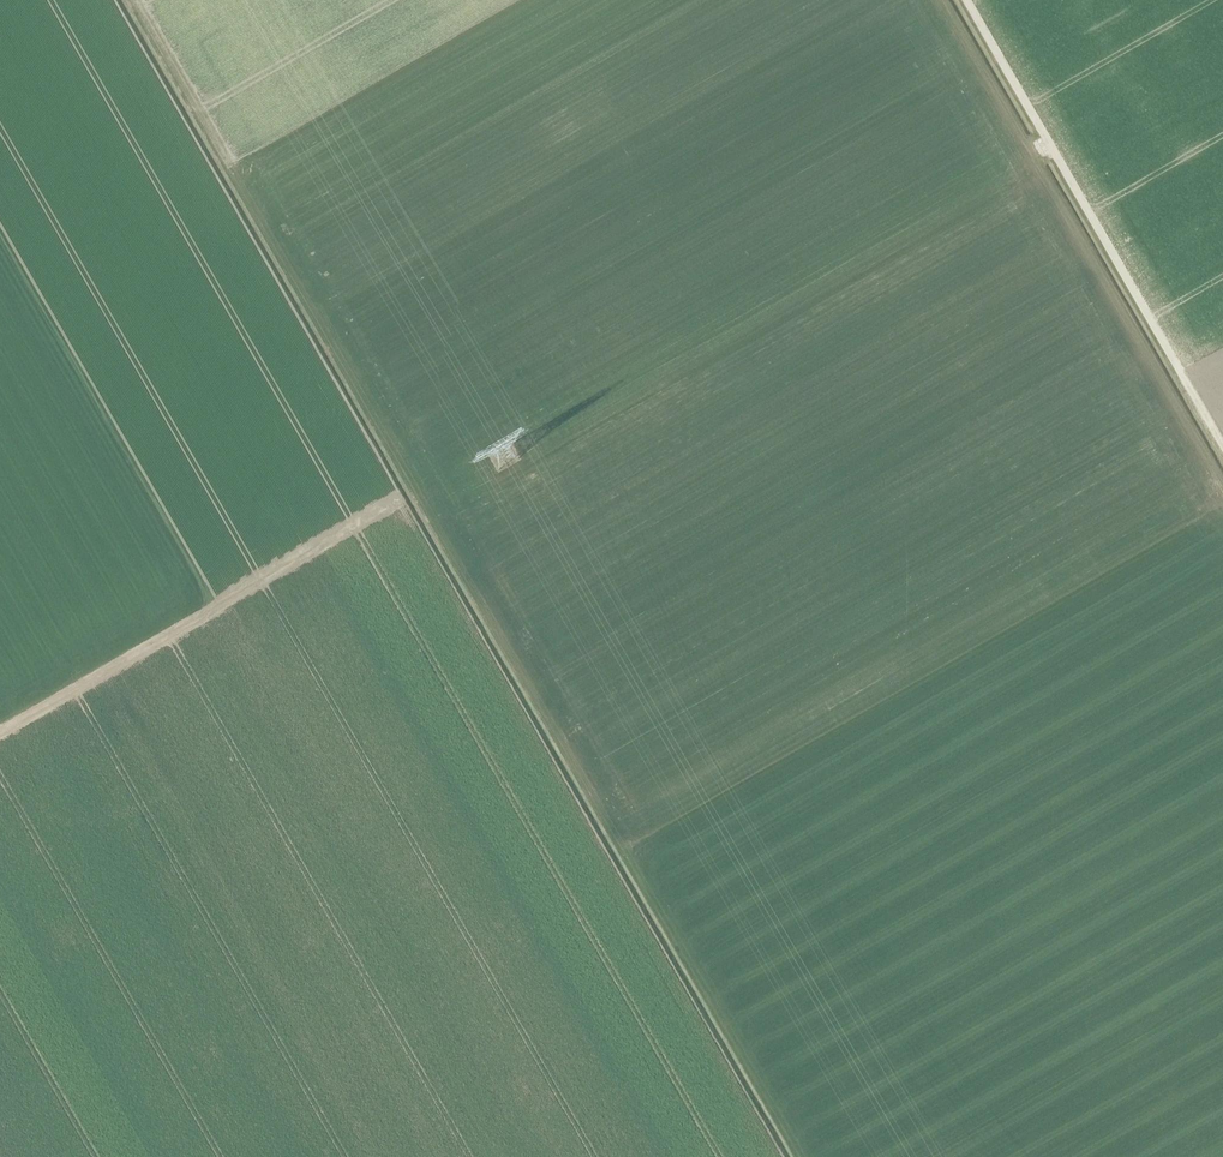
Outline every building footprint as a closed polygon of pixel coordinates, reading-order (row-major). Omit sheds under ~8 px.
[(1005,61),(996,64),(999,74),(1008,71),(1005,61)]
